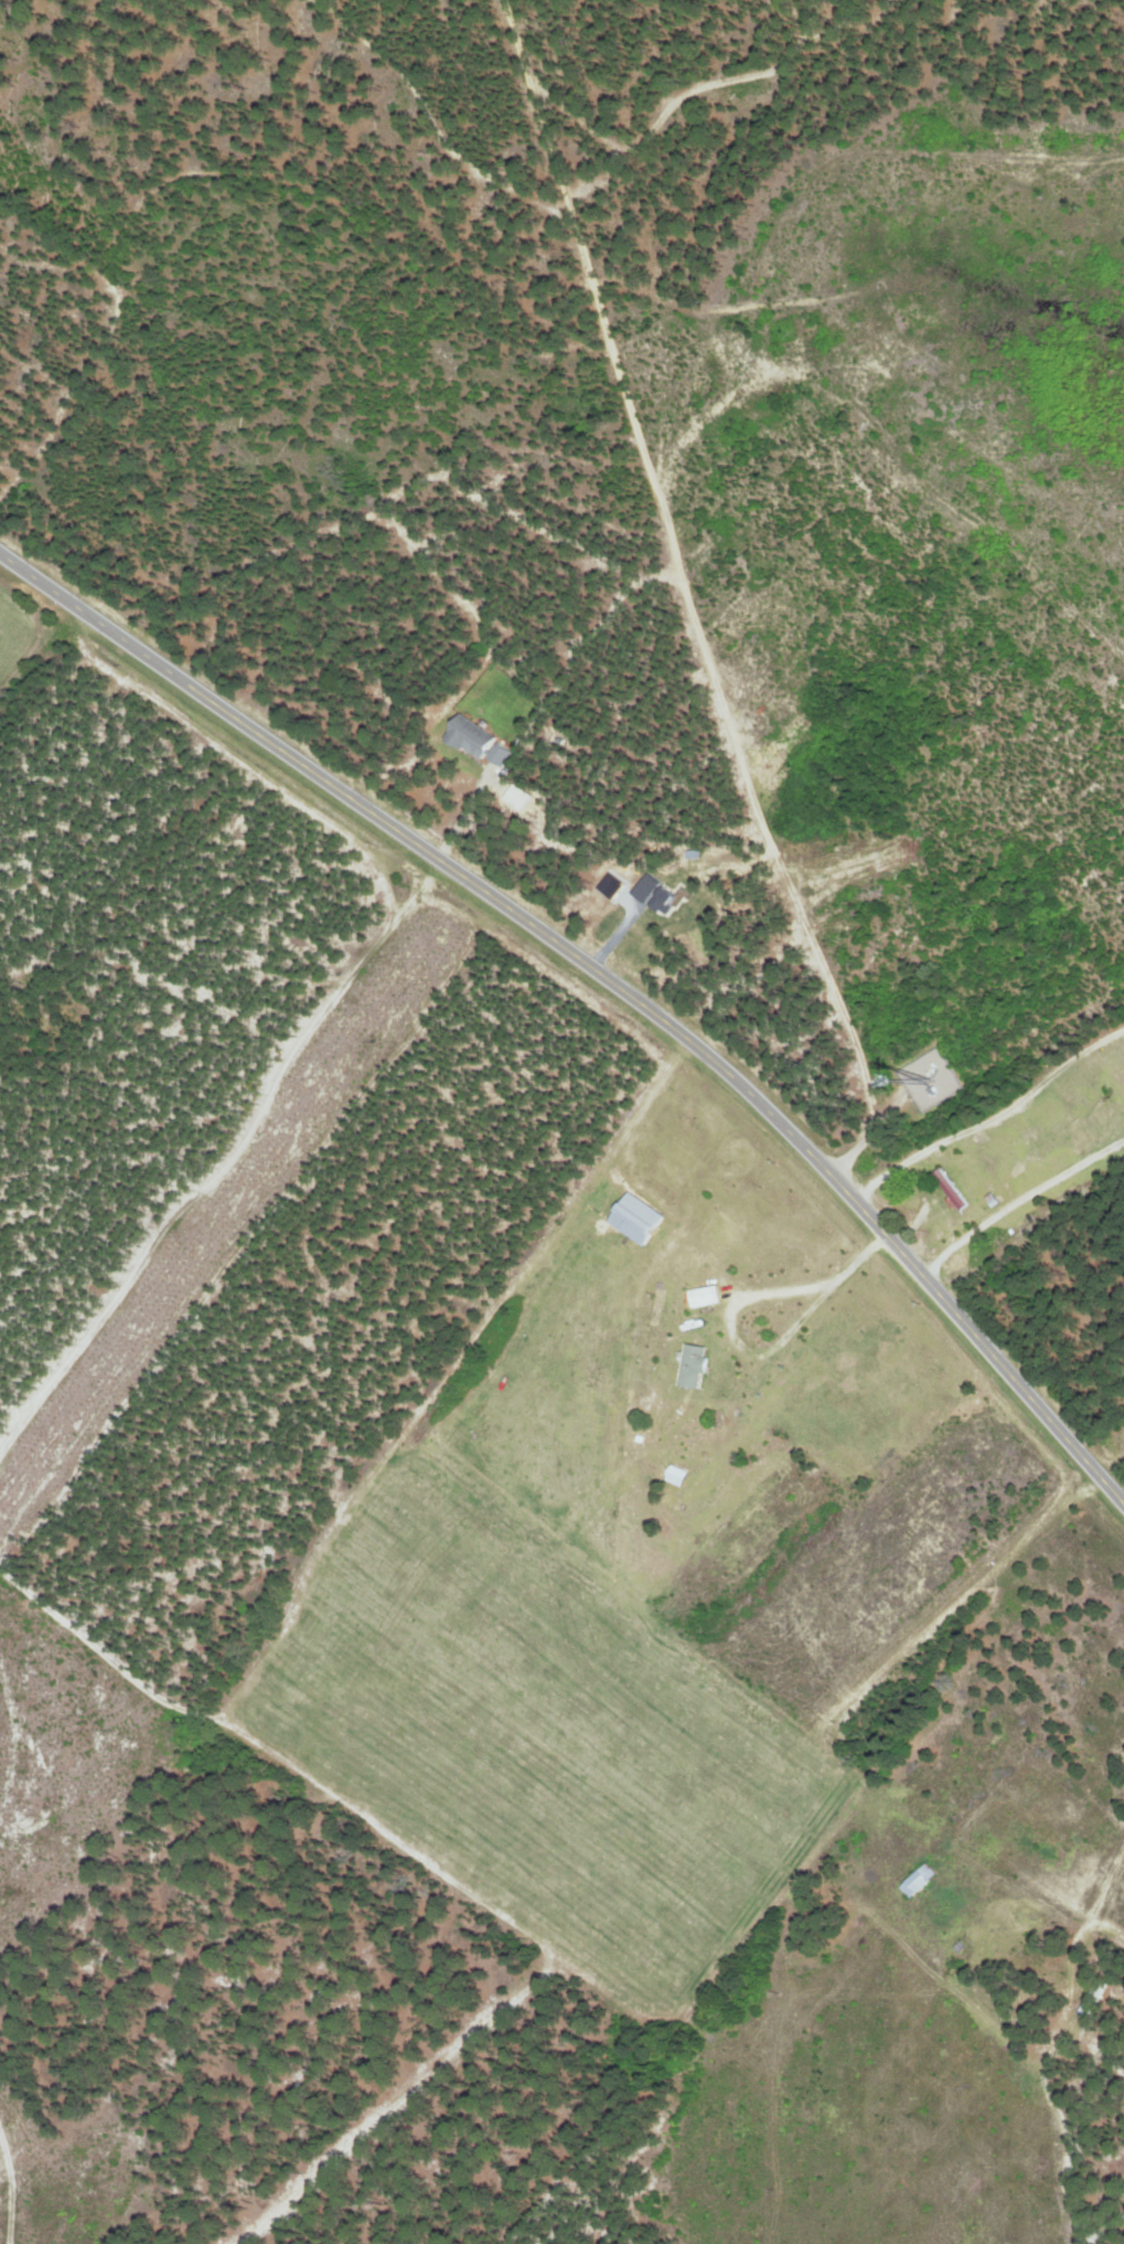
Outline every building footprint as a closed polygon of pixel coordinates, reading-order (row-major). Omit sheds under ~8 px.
[(448,737),(486,760),(489,755),(506,765),(515,749),(499,739),(501,736),(463,713),(448,737)] [(535,794),(517,782),(507,798),(525,809),(535,794)] [(668,914),(681,895),(648,873),(635,892),(668,914)] [(934,1173),(963,1210),(971,1203),(942,1167),(934,1173)] [(668,1212),(631,1191),(612,1224),(650,1244),(668,1212)] [(723,1301),(720,1284),(691,1289),(695,1307),(723,1301)] [(703,1388),(711,1346),(688,1342),(680,1384),(703,1388)] [(902,1885),(912,1897),(939,1872),(929,1861),(902,1885)]
